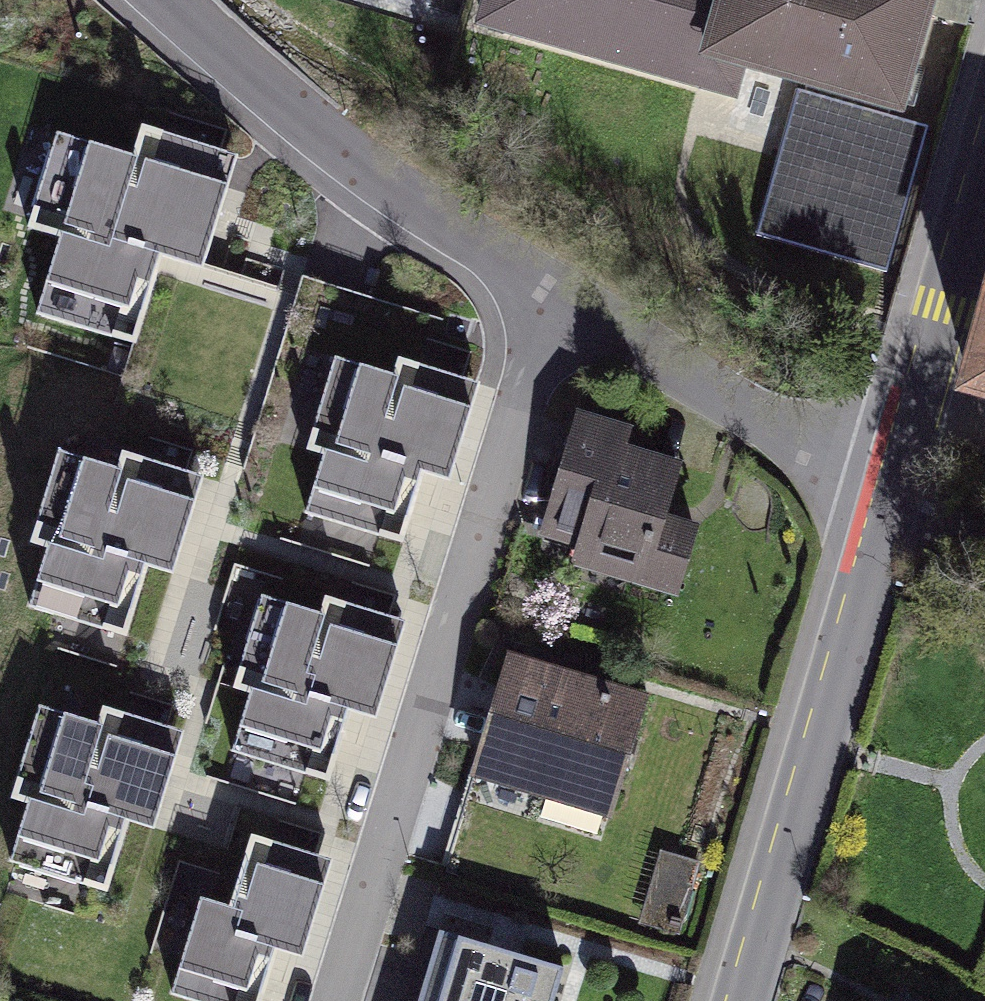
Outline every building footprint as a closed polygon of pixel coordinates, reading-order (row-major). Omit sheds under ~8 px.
[(484,50),(755,115),(762,86),(913,122),(943,0),(496,0),(484,50)] [(929,129),(787,96),(754,239),(895,272),(929,129)] [(203,284),(236,164),(142,139),(135,166),(57,145),(32,237),(61,245),(39,325),(141,352),(162,273),(203,284)] [(973,361),(967,382),(954,422),(960,423),(984,430),(984,323),(973,361)] [(474,403),(335,366),(308,464),(325,468),(311,519),(394,541),(408,490),(447,501),(474,403)] [(645,417),(590,402),(556,523),(597,535),(592,553),(697,583),(713,529),(676,518),(694,457),(638,442),(645,417)] [(126,644),(144,579),(176,587),(199,502),(58,464),(36,547),(51,551),(32,619),(126,644)] [(323,763),(335,719),(377,730),(400,644),(262,607),(239,690),(255,694),(243,741),(323,763)] [(475,765),(623,807),(658,683),(510,641),(475,765)] [(16,802),(31,806),(13,869),(111,896),(128,835),(160,844),(184,755),(39,716),(16,802)] [(234,921),(199,912),(175,1000),(262,1000),(272,963),(307,972),(334,871),(253,849),(234,921)] [(627,911),(677,927),(696,864),(646,849),(627,911)] [(567,975),(443,940),(425,1000),(560,1000),(567,975)]
